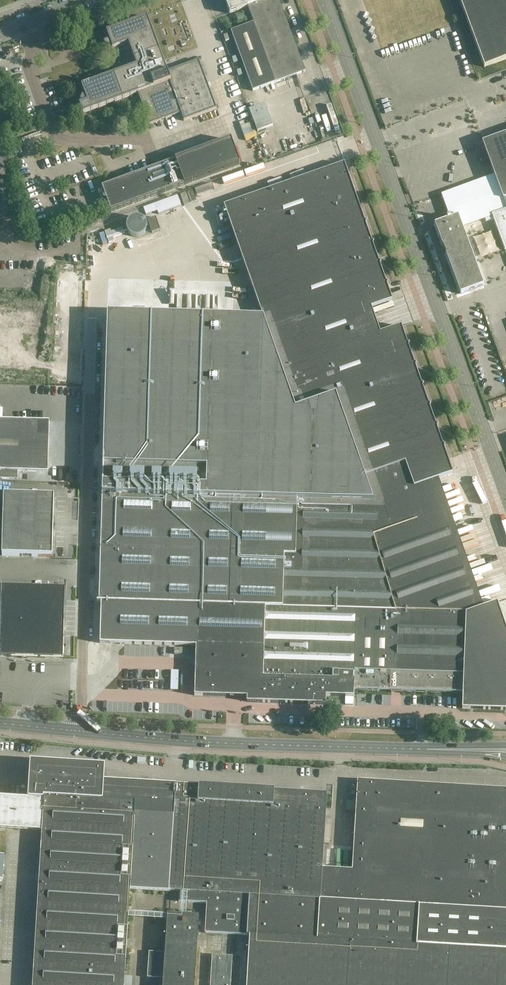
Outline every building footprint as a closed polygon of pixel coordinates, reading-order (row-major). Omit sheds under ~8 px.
[(279,0),(224,0),(229,14),(248,7),(254,23),(231,31),(253,91),(305,72),(279,0)] [(484,68),(505,60),(505,0),(459,0),(484,68)] [(108,31),(107,29),(101,32),(99,36),(102,45),(104,44),(105,46),(109,48),(112,47),(112,49),(128,44),(136,65),(81,86),(85,96),(82,97),(80,101),(81,104),(79,104),(83,114),(138,94),(149,125),(181,114),(184,122),(217,109),(199,61),(168,72),(147,17),(108,31)] [(250,106),(257,130),(273,126),(266,102),(250,106)] [(483,143),(487,155),(478,158),(481,165),(490,162),(495,176),(441,195),(449,217),(447,218),(447,220),(435,224),(461,294),(484,286),(463,227),(485,219),(486,223),(494,220),(505,250),(505,135),(483,143)] [(240,165),(231,140),(102,187),(111,211),(240,165)] [(97,602),(101,603),(100,643),(196,646),(194,696),(203,696),(226,696),(226,691),(233,691),(233,694),(240,694),(240,691),(247,692),(247,702),(263,703),(315,704),(326,704),(326,696),(354,697),(354,690),(462,693),(462,709),(505,710),(505,628),(497,603),(477,609),(432,481),(453,474),(444,449),(445,446),(443,445),(437,428),(438,426),(436,425),(430,408),(431,405),(428,405),(423,388),(424,385),(421,384),(415,367),(416,365),(414,364),(408,347),(409,344),(407,344),(401,326),(380,334),(371,308),(392,301),(387,286),(388,283),(386,283),(380,266),(381,263),(379,262),(373,246),(374,243),(372,242),(366,225),(367,223),(365,222),(344,164),(224,206),(263,319),(107,314),(99,601),(97,601),(97,602)] [(191,203),(196,201),(192,191),(187,193),(191,203)] [(190,204),(186,193),(180,195),(184,206),(190,204)] [(160,230),(156,218),(148,221),(152,233),(160,230)] [(0,420),(0,479),(18,480),(18,471),(48,472),(49,421),(0,420)] [(4,496),(2,556),(52,558),(54,497),(4,496)] [(39,658),(41,588),(1,586),(0,631),(0,656),(39,658)] [(65,588),(41,588),(39,658),(44,658),(51,650),(52,650),(56,646),(55,645),(61,639),(64,639),(65,588)] [(352,871),(322,869),(327,795),(177,786),(103,781),(104,767),(31,763),(30,777),(27,805),(0,804),(0,835),(42,837),(33,984),(30,983),(30,984),(124,984),(130,889),(169,891),(170,891),(179,892),(179,902),(207,904),(205,933),(250,936),(247,984),(505,984),(505,790),(358,781),(352,871)] [(164,978),(164,984),(194,984),(199,917),(168,915),(166,952),(149,951),(147,977),(164,978)] [(232,972),(233,972),(233,981),(239,981),(240,956),(234,956),(233,968),(232,968),(233,956),(230,956),(231,936),(212,935),(211,951),(222,952),(221,956),(212,955),(210,984),(231,984),(232,972)]
